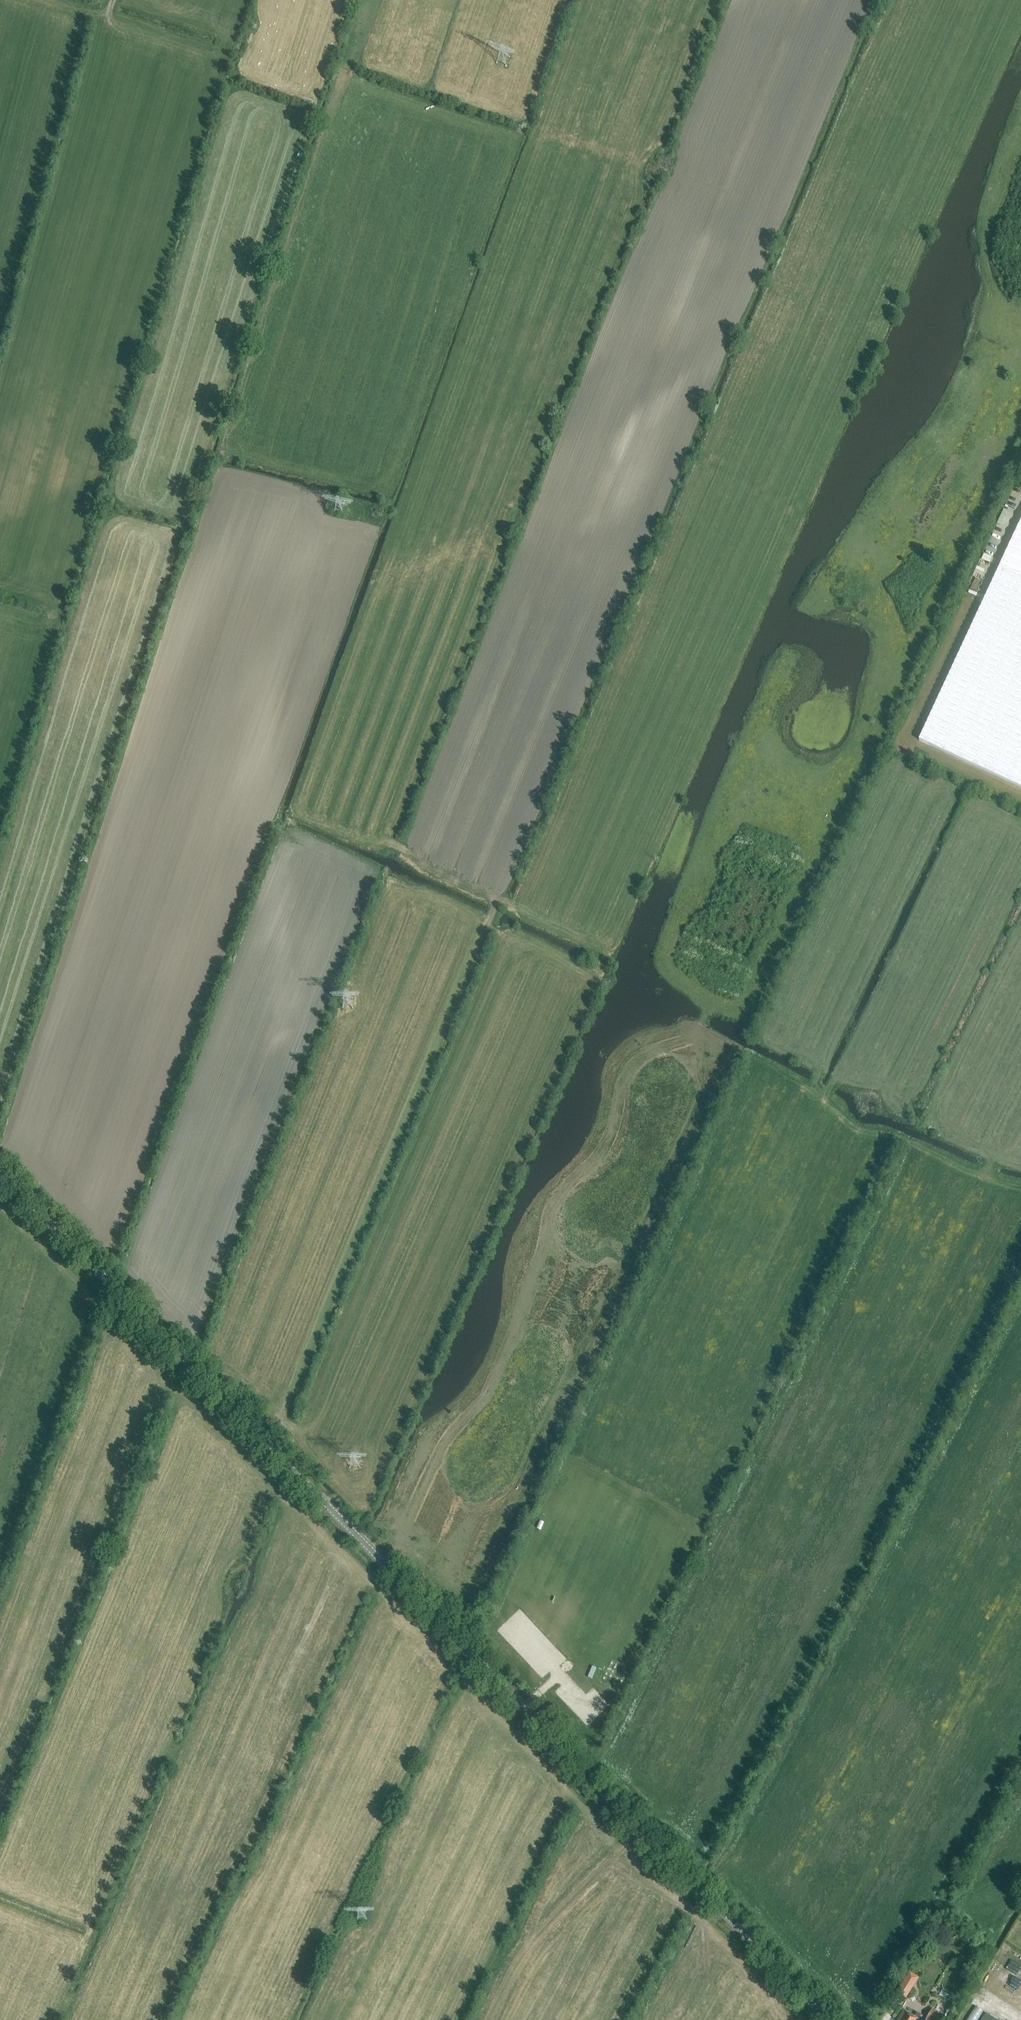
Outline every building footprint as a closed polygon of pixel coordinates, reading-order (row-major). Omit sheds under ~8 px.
[(919,740),(1020,787),(1020,520),(919,740)] [(911,1970),(897,1993),(907,1999),(921,1976),(911,1970)] [(953,1994),(943,1989),(940,1995),(950,2000),(953,1994)] [(949,2009),(937,2002),(933,2008),(926,2019),(942,2019),(949,2009)] [(919,2019),(922,2015),(917,2012),(914,2016),(903,2010),(897,2019),(919,2019)]
